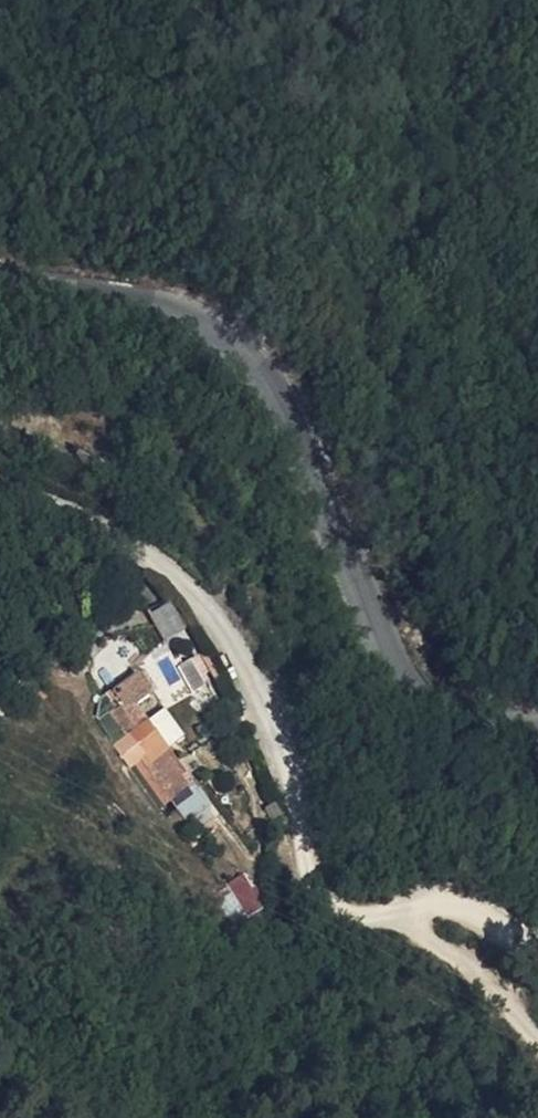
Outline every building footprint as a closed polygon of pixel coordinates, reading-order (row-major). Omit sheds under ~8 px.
[(196,658),(182,664),(191,685),(205,679),(196,658)] [(175,753),(169,759),(192,782),(209,767),(196,754),(203,746),(174,717),(158,735),(175,753)] [(236,924),(266,904),(246,872),(215,892),(236,924)]
